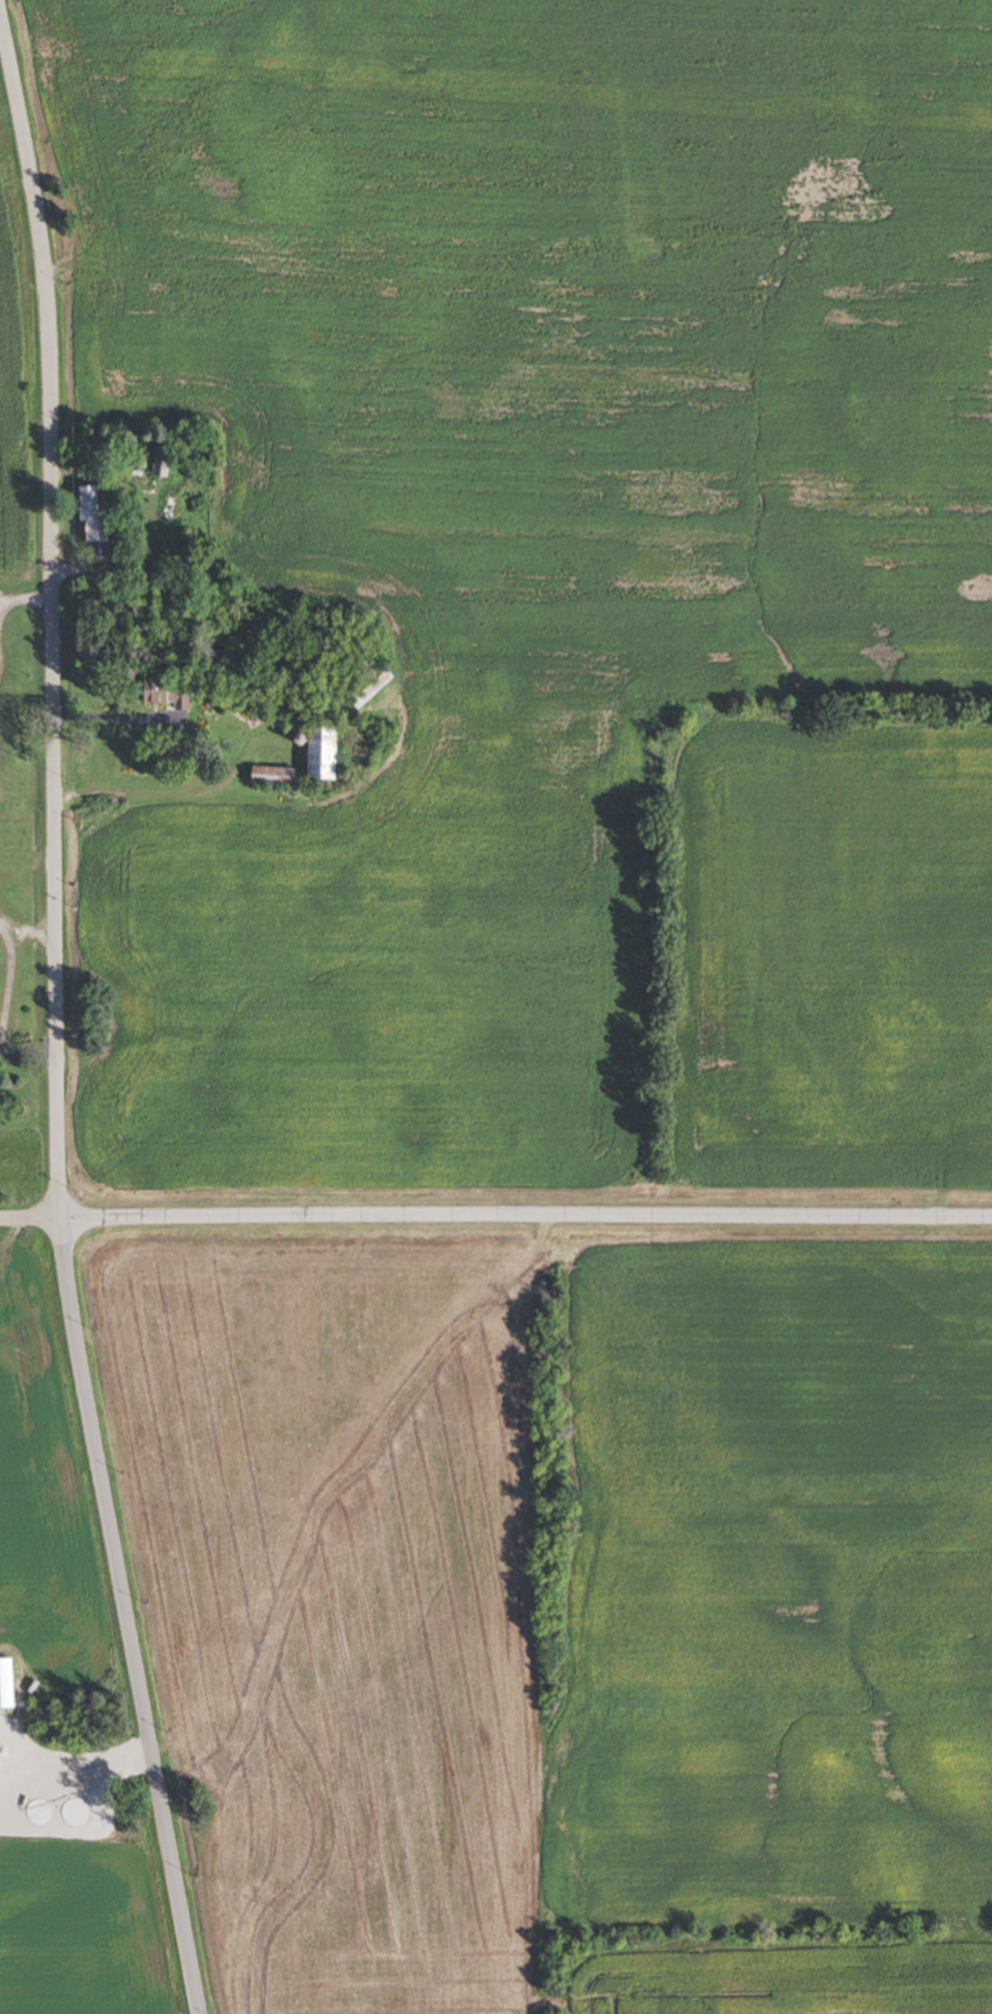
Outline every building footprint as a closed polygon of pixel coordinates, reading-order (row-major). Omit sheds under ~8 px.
[(169,478),(172,450),(157,449),(154,477),(169,478)] [(83,522),(89,522),(89,542),(110,543),(111,519),(100,519),(101,487),(83,487),(83,522)] [(146,678),(146,704),(176,704),(176,710),(191,710),(191,678),(146,678)] [(339,728),(311,728),(311,781),(339,781),(339,728)] [(297,767),(254,767),(254,784),(297,785),(297,767)] [(14,1658),(0,1658),(0,1708),(15,1708),(14,1658)]
